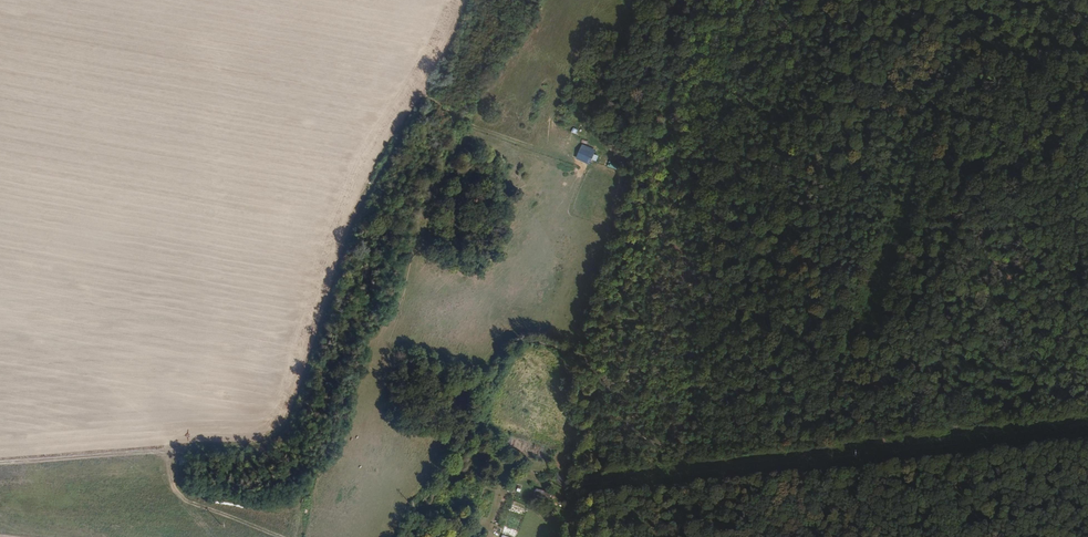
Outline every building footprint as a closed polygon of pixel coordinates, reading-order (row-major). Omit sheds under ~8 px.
[(618,166),(621,160),(614,156),(611,162),(618,166)] [(537,488),(535,497),(545,500),(548,491),(537,488)]
